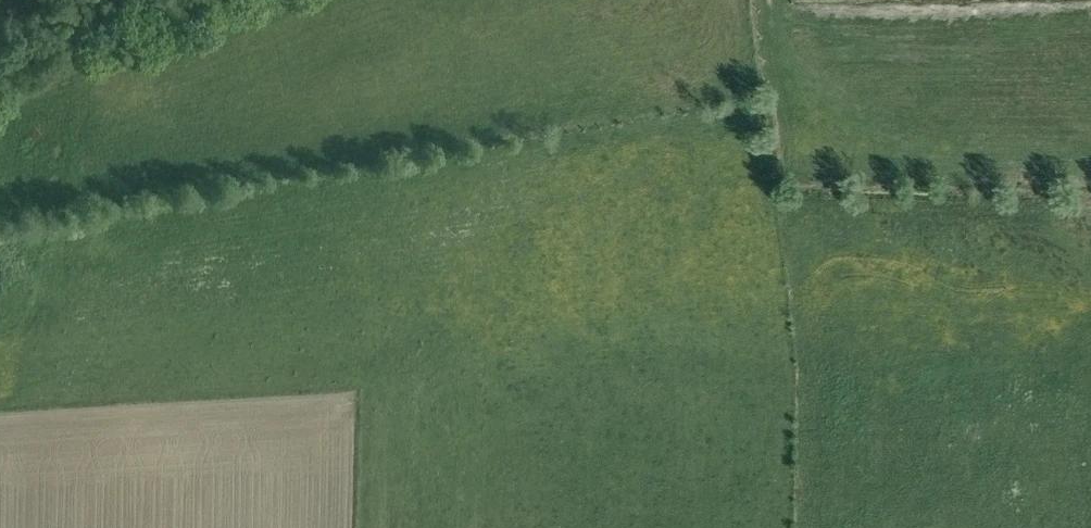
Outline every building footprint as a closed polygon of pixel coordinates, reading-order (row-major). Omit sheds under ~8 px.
[(310,399),(309,412),(324,413),(325,401),(310,399)]
